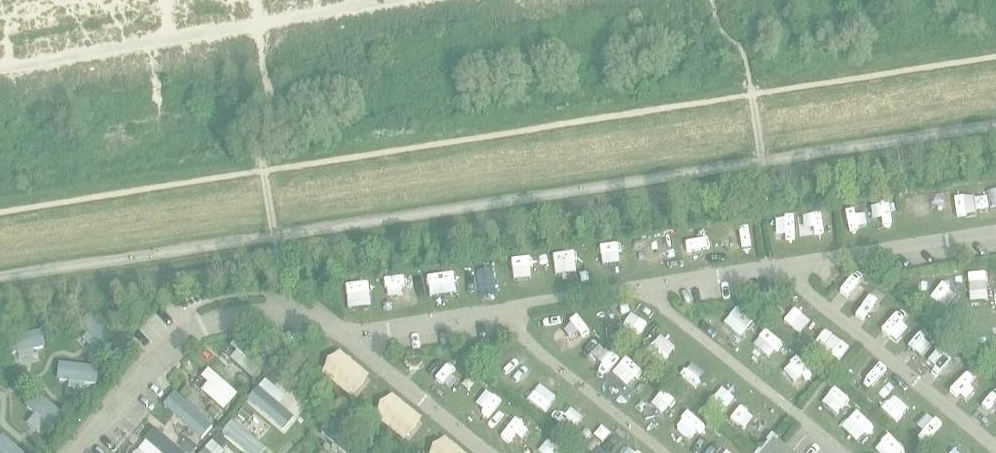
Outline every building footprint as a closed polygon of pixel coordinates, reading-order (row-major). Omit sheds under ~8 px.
[(816,208),(805,210),(810,230),(821,228),(816,208)] [(848,293),(857,271),(847,266),(837,289),(848,293)] [(232,292),(200,300),(206,322),(237,314),(232,292)] [(560,319),(575,337),(594,321),(579,303),(560,319)] [(120,342),(92,313),(79,326),(108,355),(120,342)] [(46,348),(43,332),(3,339),(7,356),(46,348)] [(508,334),(491,342),(497,357),(515,349),(508,334)] [(253,381),(266,364),(237,340),(230,348),(237,353),(230,362),(253,381)] [(100,368),(59,364),(57,381),(98,386),(100,368)] [(237,396),(208,371),(201,379),(208,385),(201,393),(224,413),(237,396)] [(271,373),(265,381),(275,389),(281,382),(271,373)] [(241,374),(236,380),(243,386),(248,380),(241,374)] [(491,404),(503,386),(487,376),(475,394),(491,404)] [(547,401),(555,392),(537,377),(529,386),(547,401)] [(294,420),(258,389),(247,402),(283,433),(294,420)] [(68,418),(36,393),(25,407),(57,431),(68,418)] [(212,429),(174,394),(162,408),(200,442),(212,429)] [(739,416),(758,429),(770,413),(752,399),(739,416)] [(212,407),(207,413),(217,422),(222,416),(212,407)] [(243,408),(237,415),(247,423),(253,416),(243,408)] [(231,422),(221,434),(245,452),(263,452),(266,450),(231,422)] [(332,422),(321,435),(342,452),(361,452),(364,450),(332,422)] [(549,422),(536,436),(552,451),(565,438),(549,422)] [(154,430),(144,442),(157,452),(181,452),(154,430)] [(717,450),(720,452),(741,452),(748,445),(733,432),(717,450)] [(217,434),(211,441),(220,449),(226,442),(217,434)] [(776,442),(778,440),(771,435),(766,441),(768,443),(760,452),(758,451),(757,452),(789,452),(776,442)] [(3,436),(0,440),(0,452),(22,452),(3,436)] [(179,448),(185,452),(192,452),(197,447),(187,439),(179,448)]
